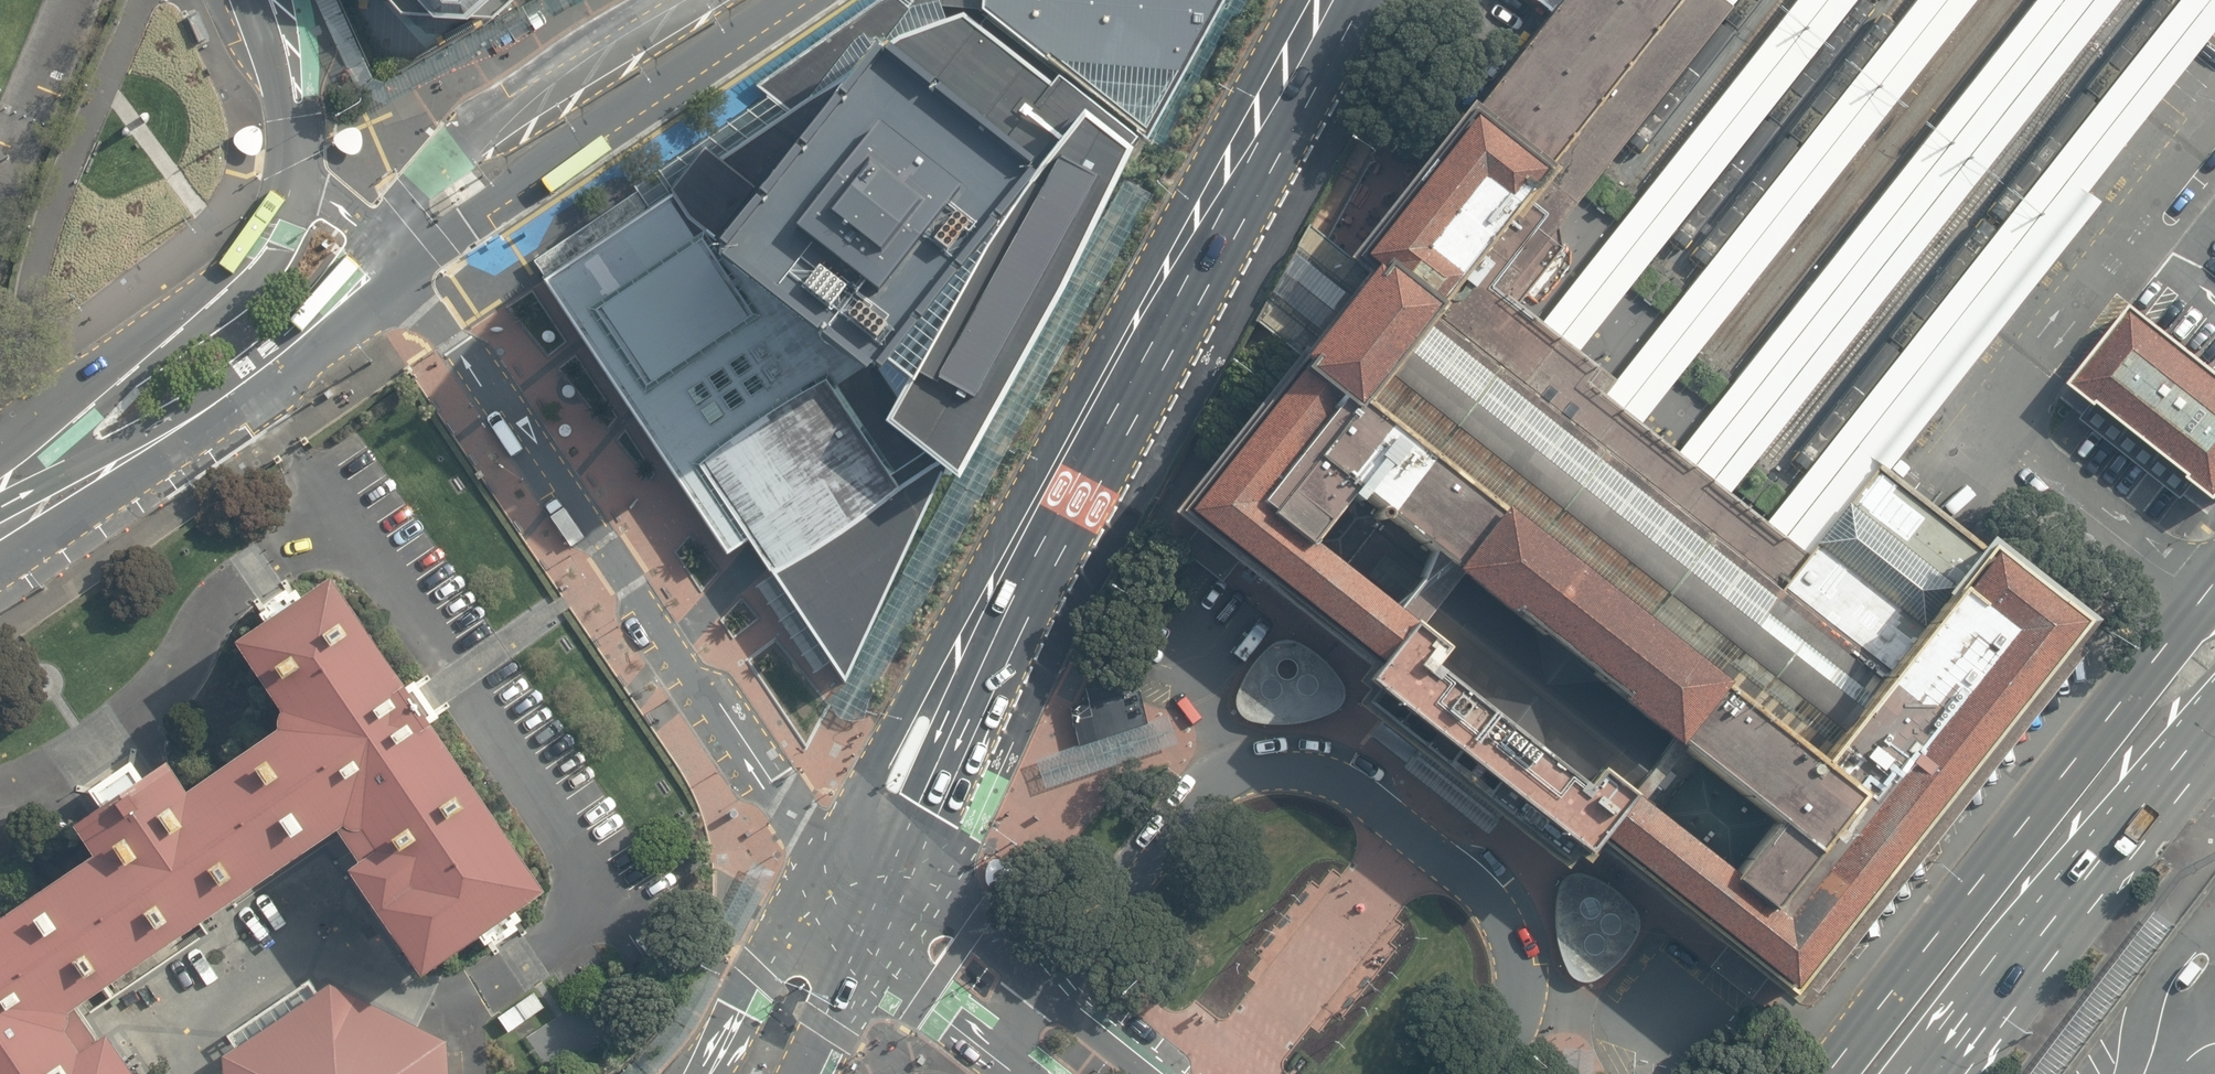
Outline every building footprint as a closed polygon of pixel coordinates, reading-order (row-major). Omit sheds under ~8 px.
[(405,13),(495,17),(514,0),(394,0),(405,13)] [(983,10),(1050,63),(1052,60),(1064,70),(1140,129),(1138,132),(1149,140),(1222,8),(1226,0),(984,0),(983,10)] [(1410,759),(1406,764),(1402,769),(1445,803),(1486,836),(1491,830),(1494,826),(1556,875),(1566,862),(1577,870),(1590,854),(1717,955),(1707,967),(1748,999),(1757,987),(1784,1007),(1802,985),(1815,996),(2086,653),(2073,643),(2086,627),(1981,544),(1979,547),(1885,474),(1876,467),(1845,507),(1835,519),(1806,557),(1784,539),(1765,524),(1728,496),(1702,475),(1676,455),(1640,427),(1620,411),(1602,397),(1614,382),(1577,353),(1558,338),(1540,324),(1517,306),(1561,251),(1557,227),(1575,206),(1606,166),(1731,9),(1719,0),(1526,0),(1547,17),(1470,113),(1463,108),(1345,256),(1320,238),(1307,227),(1295,248),(1279,276),(1265,301),(1253,323),(1272,338),(1292,354),(1160,521),(1187,542),(1179,552),(1220,584),(1227,574),(1357,677),(1348,688),(1359,697),(1348,711),(1410,759)] [(1222,8),(1233,14),(1242,19),(1252,0),(1226,0),(1222,8)] [(1540,324),(1577,353),(1630,289),(1647,267),(1652,261),(1858,0),(1797,0),(1637,203),(1618,227),(1614,232),(1540,324)] [(1602,397),(1620,411),(1640,427),(1676,382),(1695,358),(1700,351),(1977,0),(1916,0),(1683,295),(1666,317),(1662,322),(1614,382),(1602,397)] [(1676,455),(1702,475),(1728,496),(1734,489),(1751,467),(1756,461),(2120,0),(2037,0),(1732,386),(1714,410),(1704,421),(1676,455)] [(1731,9),(1738,0),(1719,0),(1731,9)] [(1806,557),(1835,519),(1845,507),(1876,467),(1885,474),(1912,441),(1952,390),(1973,364),(2021,302),(2097,205),(2088,199),(2167,98),(2214,36),(2214,0),(2180,0),(1793,489),(1788,496),(1770,517),(1765,524),(1806,557)] [(198,12),(187,17),(198,44),(210,39),(198,12)] [(1053,83),(965,12),(898,37),(885,45),(880,42),(868,57),(789,112),(770,97),(659,172),(634,188),(637,192),(534,261),(547,280),(546,281),(729,556),(752,542),(774,574),(848,687),(947,472),(966,487),(1074,291),(1108,222),(1141,153),(1135,148),(1142,138),(1061,74),(1053,83)] [(355,124),(349,125),(341,128),(336,132),(333,138),(334,142),(338,148),(344,151),(352,154),(361,148),(363,135),(361,128),(355,124)] [(243,152),(252,155),(257,154),(262,148),(264,137),(261,128),(258,126),(249,125),(239,131),(235,137),(234,142),(240,149),(243,152)] [(2135,310),(2072,389),(2099,412),(2101,409),(2192,481),(2190,483),(2214,503),(2214,373),(2135,310)] [(111,1039),(99,1046),(81,1016),(339,838),(344,845),(361,868),(350,875),(426,984),(484,944),(519,920),(547,901),(430,727),(416,707),(405,691),(335,587),(307,606),(289,617),(270,631),(239,652),(285,719),(282,724),(281,730),(281,737),(191,800),(170,770),(159,777),(147,786),(126,801),(105,815),(95,822),(82,831),(78,834),(98,863),(6,924),(1,921),(0,921),(0,1073),(134,1073),(111,1039)] [(261,617),(270,631),(289,617),(307,606),(298,592),(296,594),(291,597),(288,593),(278,599),(264,609),(267,613),(263,615),(261,617)] [(1322,660),(1312,652),(1301,645),(1293,643),(1281,643),(1270,647),(1263,653),(1256,659),(1250,667),(1245,676),(1240,686),(1237,693),(1235,700),(1235,706),(1236,710),(1238,715),(1242,719),(1249,723),(1263,726),(1275,727),(1286,726),(1298,725),(1310,723),(1319,720),(1328,716),(1335,712),(1340,707),(1343,699),(1342,687),(1340,680),(1333,672),(1322,660)] [(1088,705),(1069,710),(1079,747),(1148,723),(1142,702),(1139,690),(1129,693),(1126,681),(1085,692),(1088,705)] [(416,684),(405,691),(416,707),(430,727),(441,720),(435,711),(427,700),(419,688),(416,684)] [(1036,761),(1046,790),(1177,746),(1167,717),(1148,723),(1079,747),(1036,761)] [(126,801),(147,786),(135,768),(132,764),(129,767),(112,779),(97,789),(90,794),(105,815),(126,801)] [(985,875),(985,879),(985,881),(986,884),(987,886),(989,888),(991,889),(993,889),(996,887),(1000,886),(1003,884),(1006,881),(1007,879),(1008,877),(1008,875),(1008,873),(1006,870),(1005,867),(1001,863),(999,861),(996,860),(994,859),(992,860),(990,861),(988,864),(986,870),(985,875)] [(737,945),(768,883),(747,873),(716,935),(737,945)] [(1607,887),(1588,877),(1578,875),(1571,875),(1566,878),(1562,881),(1558,886),(1556,893),(1554,908),(1553,917),(1554,931),(1556,943),(1559,956),(1564,967),(1567,975),(1571,979),(1577,983),(1580,984),(1585,984),(1589,984),(1593,982),(1598,980),(1609,972),(1618,964),(1625,956),(1632,945),(1638,935),(1639,926),(1639,919),(1636,914),(1631,906),(1620,896),(1607,887)] [(2174,927),(2155,913),(2033,1073),(2063,1073),(2174,927)] [(519,920),(484,944),(487,949),(494,944),(497,950),(508,942),(521,934),(517,929),(523,925),(519,920)] [(2188,986),(2202,969),(2193,962),(2179,979),(2188,986)] [(694,1029),(721,981),(700,970),(675,1019),(694,1029)] [(227,1034),(236,1046),(318,991),(310,978),(227,1034)] [(447,1038),(331,982),(318,991),(236,1046),(223,1055),(224,1073),(449,1073),(447,1038)] [(1596,1054),(1581,1052),(1566,1050),(1563,1073),(1593,1073),(1596,1054)] [(636,1064),(622,1073),(644,1073),(636,1064)]
